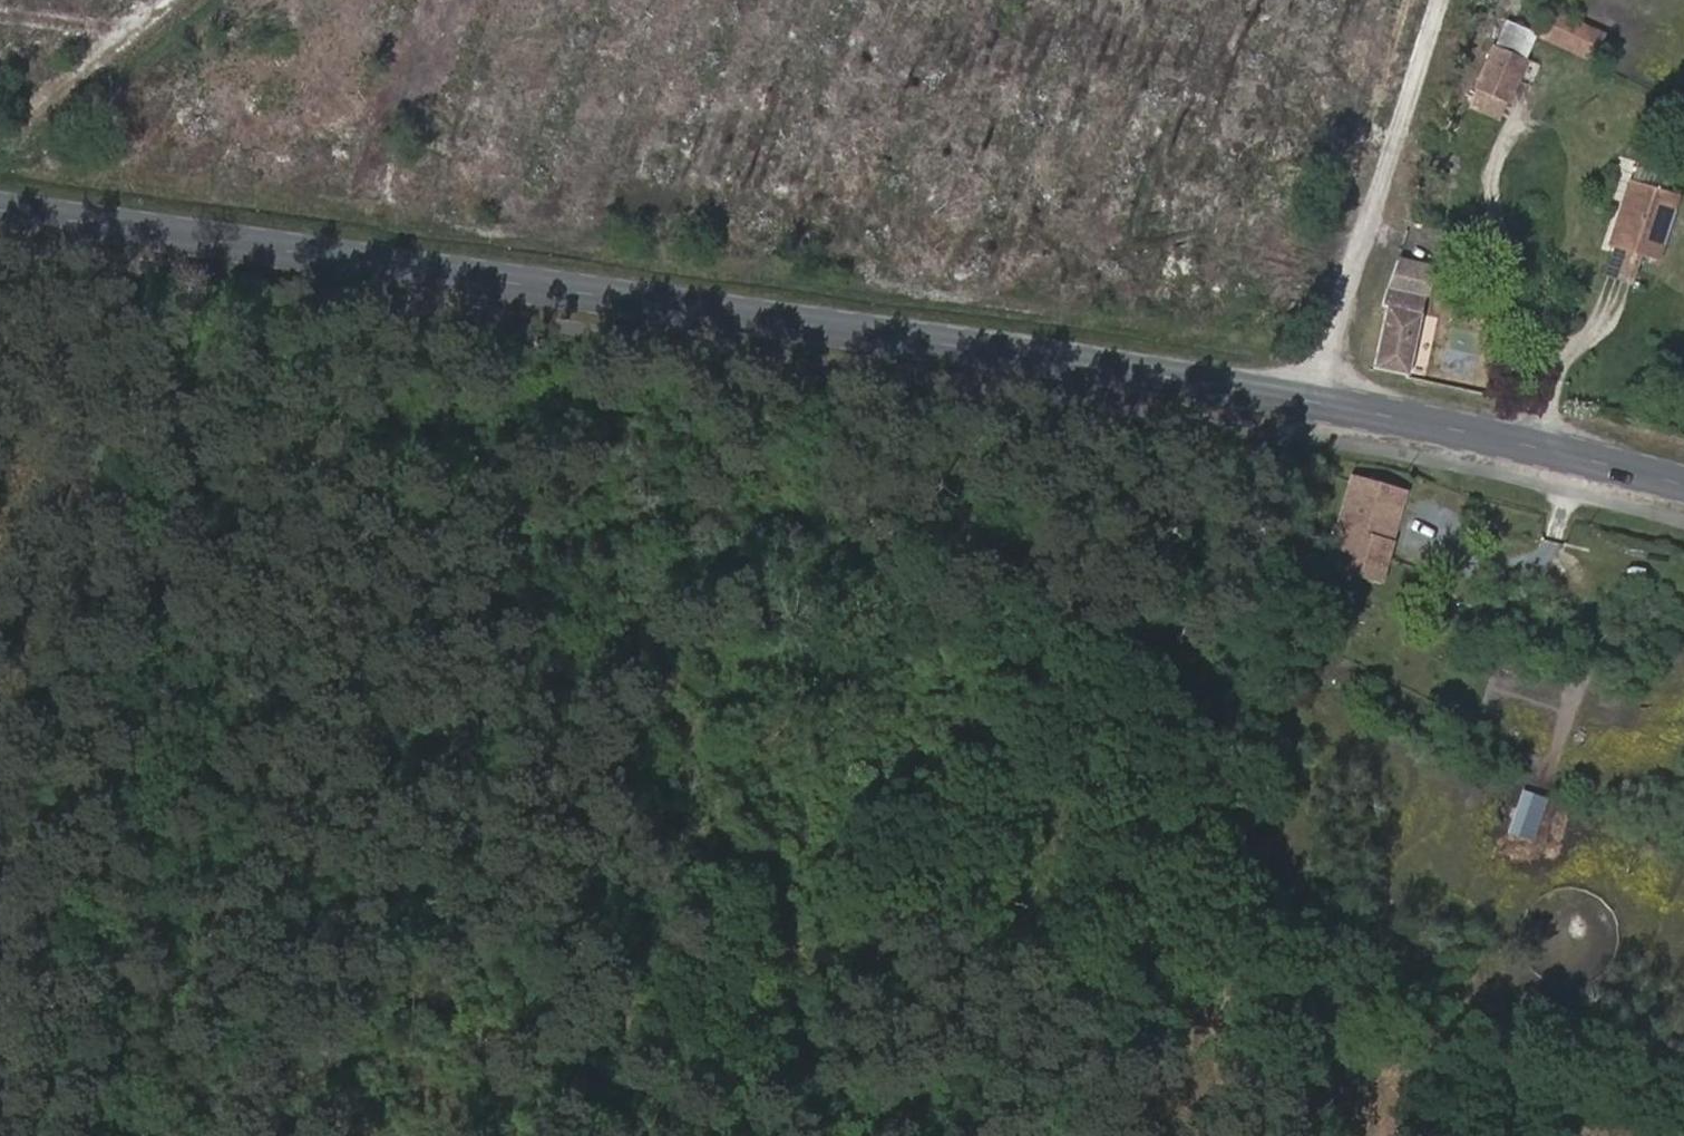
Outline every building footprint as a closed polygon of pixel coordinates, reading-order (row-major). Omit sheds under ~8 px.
[(1552,20),(1542,40),(1594,66),(1604,47),(1552,20)] [(1511,24),(1496,54),(1528,69),(1542,40),(1511,24)] [(1510,104),(1528,69),(1496,54),(1478,91),(1510,104)] [(1510,104),(1478,91),(1472,105),(1502,119),(1510,104)] [(1632,254),(1658,263),(1677,203),(1631,188),(1628,198),(1650,204),(1632,254)] [(1609,259),(1629,264),(1632,254),(1650,204),(1628,198),(1609,259)] [(1658,263),(1632,254),(1629,264),(1655,272),(1658,263)] [(1389,311),(1373,372),(1409,381),(1432,303),(1441,276),(1400,265),(1391,290),(1385,310),(1389,311)] [(1389,568),(1407,505),(1383,498),(1376,520),(1351,513),(1339,551),(1389,568)] [(1334,624),(1339,610),(1324,604),(1319,618),(1334,624)] [(1523,788),(1509,830),(1534,839),(1549,797),(1523,788)]
